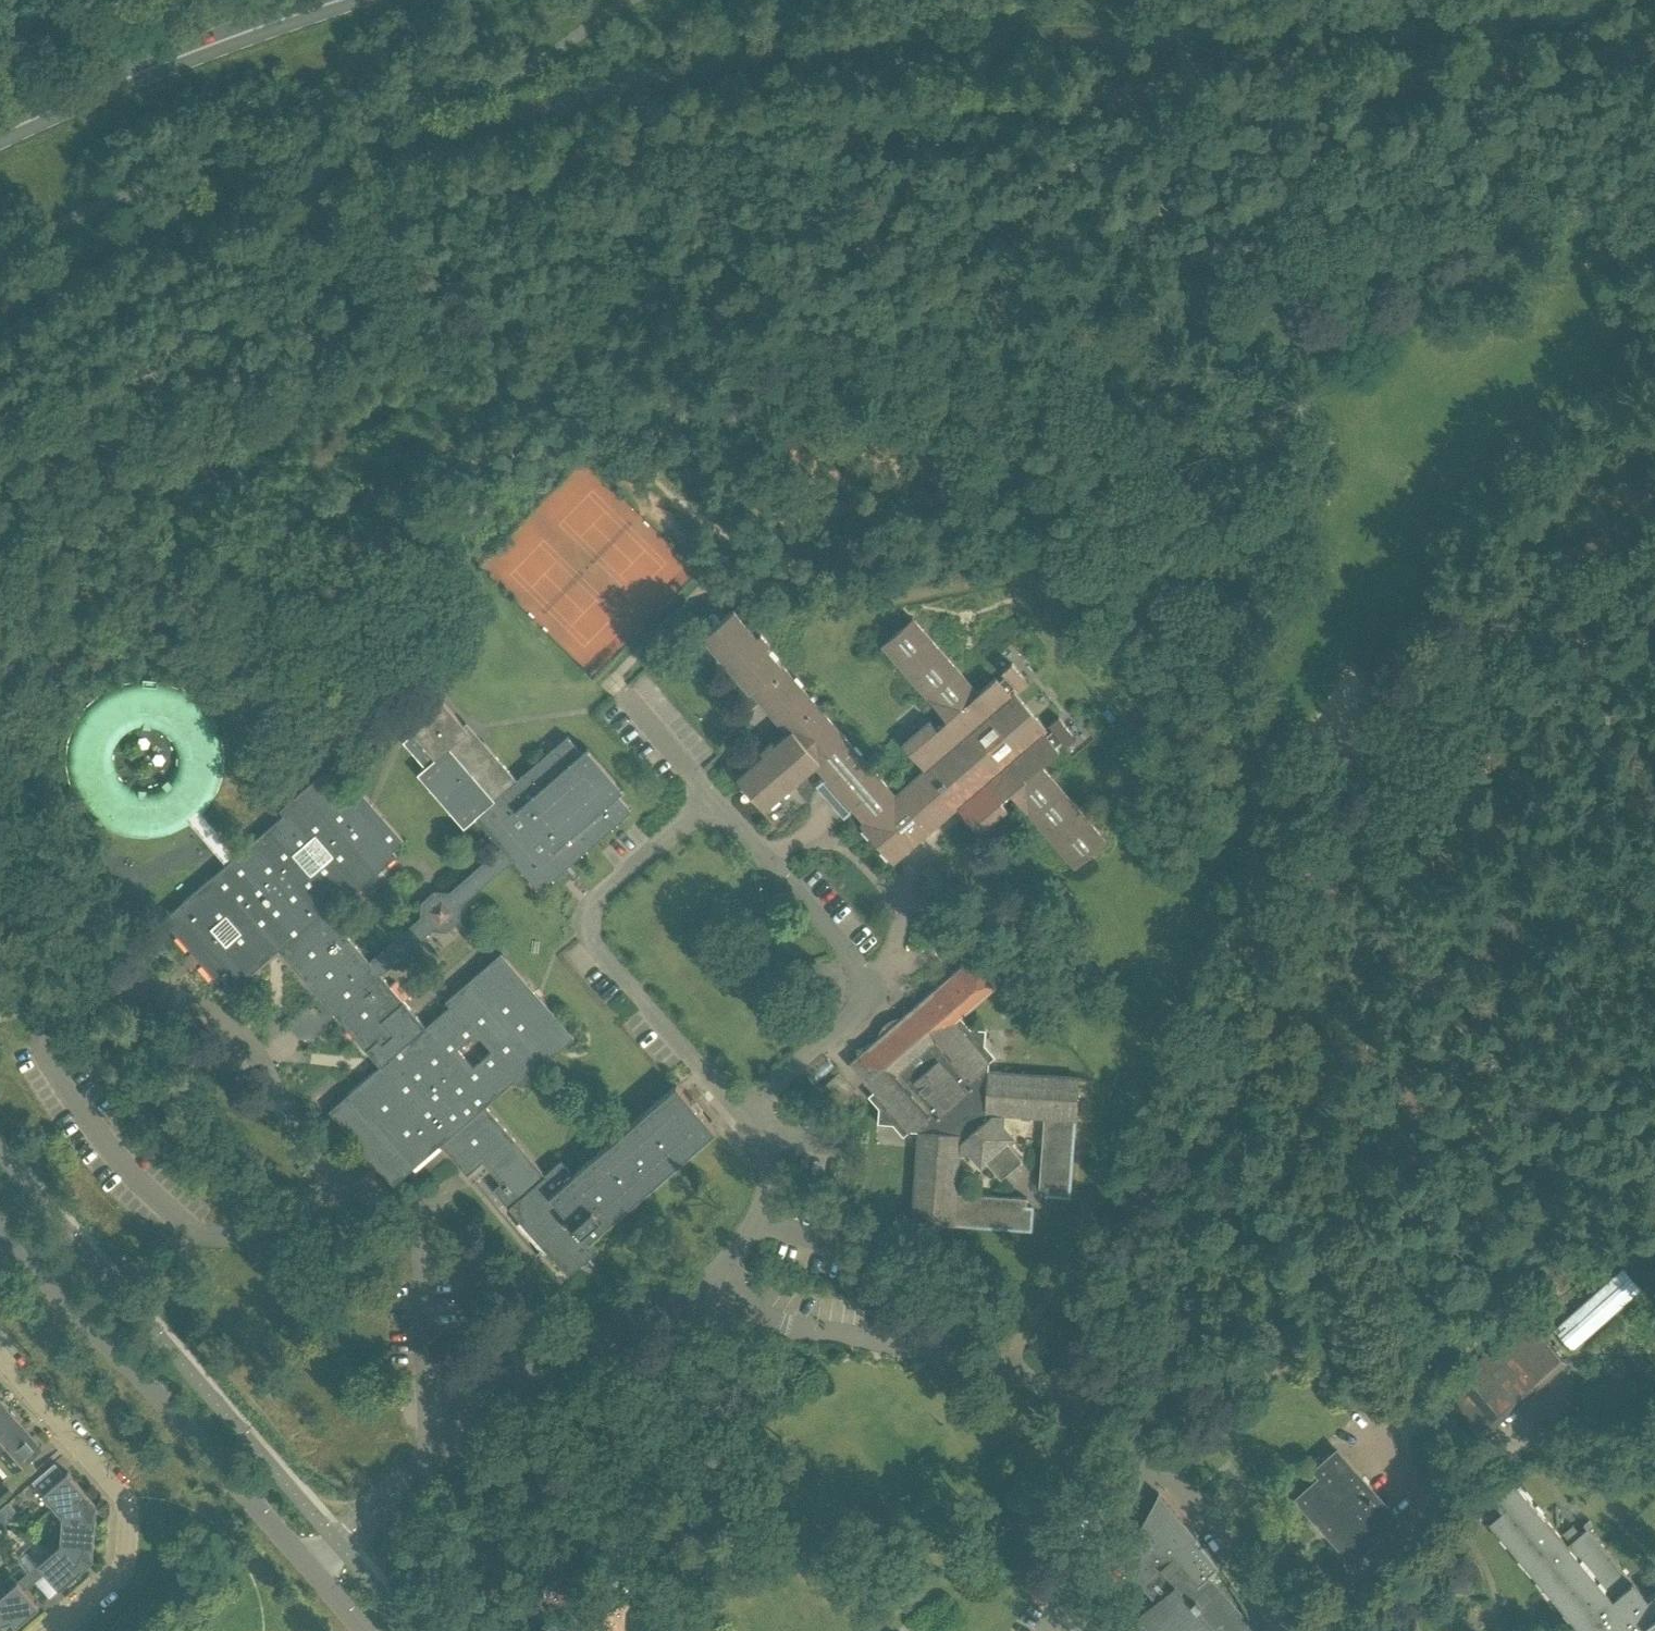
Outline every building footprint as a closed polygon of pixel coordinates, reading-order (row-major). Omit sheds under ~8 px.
[(893,863),(957,808),(980,834),(1007,810),(1000,802),(1010,793),(1075,868),(1106,841),(1041,766),(1059,750),(1057,747),(1063,742),(1068,747),(1077,738),(1060,718),(1050,727),(1054,731),(1047,737),(1044,733),(1047,730),(1015,692),(1011,695),(1009,692),(1015,687),(1020,692),(1029,683),(1012,663),(1002,672),(1006,676),(1000,682),(996,677),(978,693),(913,618),(882,645),(947,720),(937,729),(930,721),(902,745),(925,770),(895,796),(766,647),(770,644),(768,641),(760,633),(757,636),(734,609),(702,636),(787,734),(775,745),(772,742),(761,751),(764,754),(737,778),(765,809),(815,766),(826,779),(824,781),(823,780),(816,786),(821,791),(820,792),(825,798),(826,797),(835,807),(834,808),(839,814),(840,813),(844,818),(851,813),(850,811),(852,809),(864,823),(861,826),(893,863)] [(329,1110),(393,1185),(441,1143),(467,1174),(484,1160),(502,1181),(493,1189),(568,1276),(598,1250),(590,1240),(715,1130),(676,1085),(574,1174),(561,1160),(545,1174),(485,1105),(514,1080),(519,1085),(574,1037),(501,953),(446,1001),(449,1006),(426,1026),(380,973),(432,929),(446,930),(458,920),(460,904),(512,859),(539,891),(557,876),(559,879),(570,869),(568,866),(632,811),(618,795),(624,789),(587,748),(582,752),(567,736),(517,780),(483,741),(480,744),(443,702),(410,729),(413,732),(404,741),(426,765),(417,772),(464,826),(475,817),(502,849),(450,894),(434,893),(423,903),(423,917),(371,963),(325,909),(348,888),(353,894),(398,855),(393,850),(404,841),(352,779),(340,766),(329,776),(324,771),(280,809),(284,814),(238,854),(203,814),(205,812),(217,795),(224,775),(225,754),(221,733),(212,715),(198,699),(181,687),(161,680),(140,679),(122,681),(103,690),(87,703),(75,720),(68,740),(66,761),(70,782),(78,801),(92,817),(109,829),(129,836),(150,838),(170,835),(189,826),(191,824),(226,864),(163,919),(227,993),(278,949),(380,1066),(329,1110)] [(924,883),(921,885),(938,904),(954,889),(933,864),(931,863),(922,871),(924,872),(926,875),(929,878),(924,883)] [(1076,1119),(1079,1077),(988,1071),(989,1062),(995,1056),(984,1045),(986,1030),(971,1028),(960,1017),(1003,980),(979,952),(850,1063),(874,1091),(869,1095),(879,1108),(878,1122),(893,1124),(904,1135),(910,1130),(919,1131),(912,1222),(954,1225),(954,1224),(1031,1229),(1033,1207),(1027,1206),(1028,1198),(956,1193),(959,1152),(970,1153),(982,1167),(987,1162),(1001,1178),(1023,1159),(1009,1143),(1015,1138),(1003,1125),(1004,1114),(1044,1117),(1039,1188),(1048,1188),(1047,1194),(1070,1196),(1075,1119),(1076,1119)] [(856,1090),(840,1071),(824,1085),(840,1104),(856,1090)] [(1554,1328),(1573,1349),(1642,1287),(1623,1266),(1554,1328)] [(1526,1285),(1538,1277),(1535,1272),(1523,1279),(1526,1285)] [(1503,1292),(1516,1287),(1512,1278),(1500,1283),(1503,1292)] [(1479,1434),(1563,1359),(1527,1318),(1500,1342),(1442,1392),(1479,1434)] [(11,1410),(2,1399),(0,1401),(0,1419),(11,1410)] [(0,1419),(0,1450),(11,1440),(23,1430),(17,1423),(20,1420),(11,1410),(0,1419)] [(8,1475),(3,1479),(12,1489),(37,1468),(28,1458),(42,1446),(33,1435),(30,1437),(23,1430),(11,1440),(0,1450),(0,1466),(8,1475)] [(1352,1561),(1398,1519),(1337,1450),(1314,1470),(1320,1477),(1296,1499),(1352,1561)] [(65,1473),(55,1461),(32,1481),(62,1516),(91,1506),(88,1502),(85,1496),(88,1494),(68,1471),(65,1473)] [(1648,1598),(1628,1575),(1606,1549),(1589,1528),(1585,1523),(1584,1524),(1587,1528),(1571,1542),(1568,1544),(1513,1479),(1492,1497),(1502,1509),(1496,1514),(1497,1515),(1490,1521),(1577,1624),(1578,1630),(1654,1630),(1654,1592),(1648,1598)] [(1186,1523),(1172,1507),(1159,1492),(1158,1493),(1158,1494),(1139,1529),(1136,1527),(1116,1557),(1141,1585),(1155,1601),(1138,1617),(1150,1630),(1257,1630),(1209,1576),(1218,1568),(1220,1567),(1198,1538),(1186,1523)] [(0,1510),(0,1512),(7,1519),(17,1510),(9,1502),(0,1510)] [(60,1543),(87,1557),(89,1551),(90,1546),(93,1546),(96,1518),(92,1518),(91,1512),(91,1506),(62,1516),(60,1543)] [(83,1561),(87,1557),(60,1543),(27,1572),(35,1581),(45,1572),(59,1588),(82,1568),(80,1566),(83,1561)] [(35,1581),(27,1572),(0,1595),(0,1618),(4,1629),(9,1626),(14,1624),(16,1626),(39,1606),(25,1589),(35,1581)] [(1449,1590),(1471,1592),(1472,1578),(1450,1576),(1449,1590)] [(570,1624),(563,1630),(555,1620),(542,1630),(575,1630),(570,1624)]
